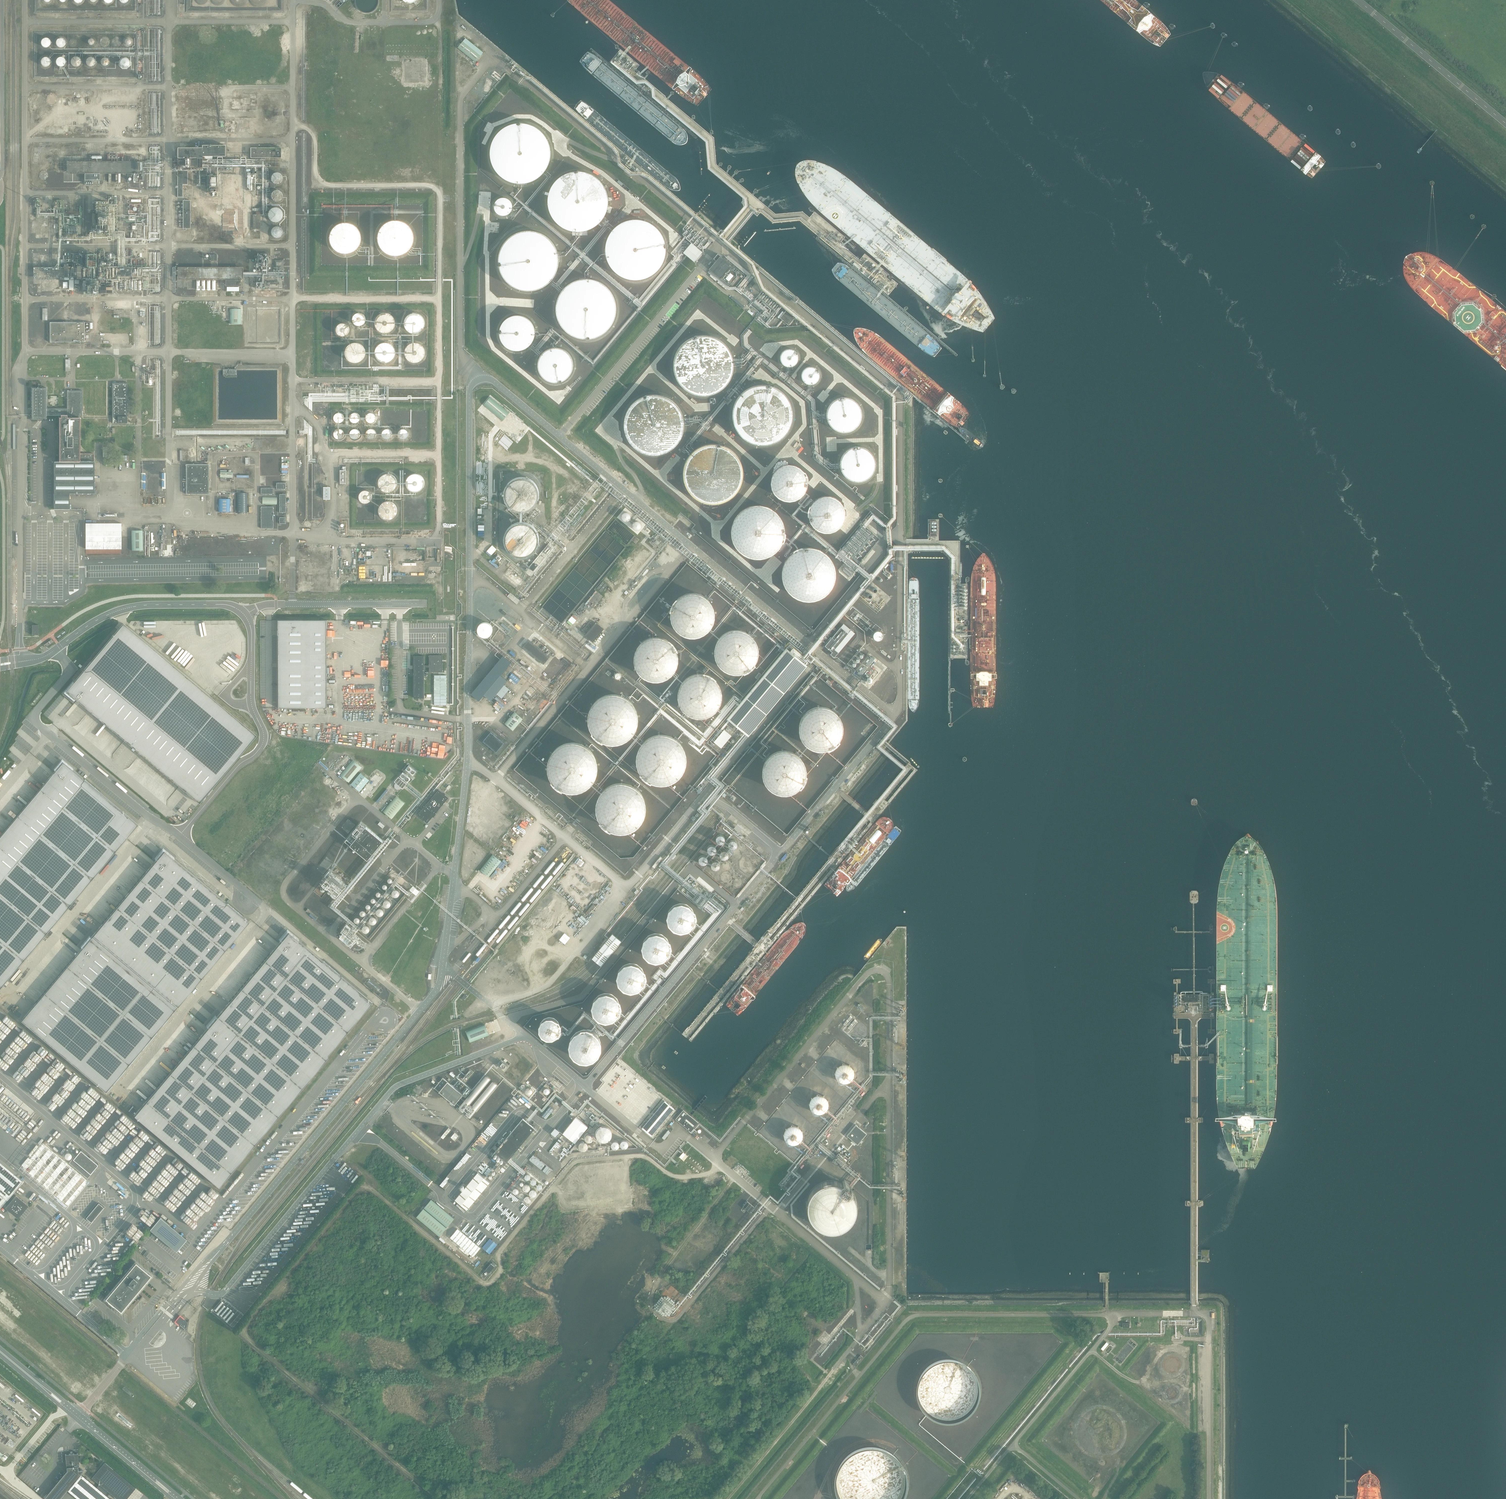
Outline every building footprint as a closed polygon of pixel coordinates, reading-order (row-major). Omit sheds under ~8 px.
[(50,45),(51,43),(51,42),(50,41),(50,39),(48,39),(47,38),(46,38),(44,38),(43,39),(42,40),(42,41),(41,43),(42,44),(42,45),(43,47),(45,47),(46,47),(47,47),(49,47),(50,46),(50,45)] [(66,44),(66,42),(65,41),(65,40),(64,39),(62,38),(61,38),(59,38),(58,39),(57,40),(56,41),(56,43),(57,44),(57,46),(58,47),(60,47),(61,47),(63,47),(64,46),(65,45),(66,44)] [(483,52),(466,39),(458,48),(475,62),(483,52)] [(79,63),(79,62),(79,61),(79,59),(78,58),(77,57),(76,57),(75,56),(73,56),(72,57),(71,57),(70,58),(69,60),(69,61),(69,62),(69,63),(70,65),(71,66),(72,66),(73,67),(74,67),(76,67),(77,66),(78,65),(79,64),(79,63)] [(51,63),(51,61),(50,60),(50,59),(49,58),(47,57),(46,57),(45,57),(43,57),(42,58),(41,59),(40,60),(40,61),(40,63),(41,64),(42,65),(43,66),(44,67),(45,67),(47,67),(48,66),(49,65),(50,64),(51,63)] [(65,64),(65,62),(65,61),(64,59),(64,58),(62,57),(61,57),(59,57),(58,58),(57,59),(56,60),(56,61),(56,63),(56,64),(57,65),(58,66),(60,66),(61,66),(63,66),(64,65),(65,64)] [(94,63),(94,62),(94,61),(93,59),(93,58),(92,57),(91,57),(89,57),(88,57),(87,57),(86,58),(85,58),(84,60),(84,61),(84,62),(84,63),(84,65),(85,66),(86,66),(88,67),(89,67),(90,67),(91,66),(92,65),(93,64),(94,63)] [(130,64),(130,63),(130,62),(129,61),(129,60),(128,59),(127,58),(126,58),(125,58),(124,58),(123,58),(122,58),(121,59),(120,60),(120,61),(119,61),(119,62),(119,63),(119,64),(120,65),(120,66),(121,67),(122,67),(123,68),(124,68),(125,68),(126,68),(127,68),(128,67),(129,66),(129,65),(130,64)] [(216,108),(213,93),(208,90),(207,88),(203,88),(201,93),(200,89),(196,91),(199,93),(189,95),(184,103),(183,103),(184,107),(182,109),(184,110),(185,113),(186,113),(188,121),(193,121),(194,122),(198,124),(200,120),(208,119),(212,123),(211,124),(215,125),(217,125),(222,116),(217,109),(216,108)] [(485,152),(486,162),(491,171),(497,179),(506,183),(516,185),(526,184),(535,179),(542,172),(547,163),(548,152),(545,142),(540,133),(532,127),(522,123),(511,123),(501,127),(493,134),(488,142),(485,152)] [(224,156),(224,145),(202,145),(202,148),(177,148),(177,158),(202,158),(202,156),(224,156)] [(280,158),(280,148),(250,148),(250,158),(280,158)] [(182,197),(182,189),(182,184),(187,184),(187,171),(177,171),(177,197),(182,197)] [(282,178),(282,176),(282,175),(281,174),(279,172),(277,172),(275,172),(274,172),(273,173),(272,174),(271,175),(271,177),(271,178),(271,180),(272,181),(273,182),(274,183),(276,183),(277,183),(279,183),(280,182),(281,182),(282,180),(282,179),(282,178)] [(544,201),(545,211),(549,220),(556,227),(564,232),(574,234),(584,232),(593,228),(600,221),(605,211),(606,201),(604,191),(598,182),(590,175),(580,172),(569,172),(559,176),(551,182),(546,191),(544,201)] [(100,174),(85,174),(84,185),(100,185),(100,174)] [(282,196),(282,195),(282,194),(282,193),(281,192),(280,191),(280,190),(279,190),(277,190),(276,189),(275,190),(274,190),(273,190),(272,191),(271,192),(271,193),(271,194),(271,195),(271,196),(271,197),(271,198),(272,199),(274,201),(275,201),(276,201),(277,201),(278,201),(280,200),(282,198),(282,197),(282,196)] [(495,205),(493,208),(493,211),(494,214),(496,217),(499,219),(502,220),(505,220),(508,218),(511,216),(512,214),(513,211),(512,208),(511,205),(509,202),(506,201),(503,200),(500,201),(497,202),(495,205)] [(107,209),(108,201),(96,201),(95,211),(98,211),(98,206),(101,206),(101,211),(105,212),(105,209),(107,209)] [(282,214),(282,213),(282,211),(281,209),(280,208),(279,208),(277,207),(276,207),(275,207),(273,207),(272,207),(271,208),(270,209),(269,210),(268,211),(268,213),(267,214),(268,216),(268,217),(269,218),(270,219),(271,220),(272,221),(273,221),(275,221),(277,221),(278,221),(279,220),(280,219),(281,218),(282,217),(282,216),(282,214)] [(381,248),(384,251),(388,253),(392,254),(397,254),(401,253),(405,251),(408,248),(410,244),(412,240),(412,236),(412,232),(410,228),(407,224),(404,221),(400,219),(396,219),(392,219),(388,220),(384,222),(381,225),(378,228),(377,232),(376,237),(377,241),(378,245),(381,248)] [(601,249),(602,259),(606,268),(613,275),(622,280),(632,282),(642,281),(651,276),(658,269),(662,260),(664,249),(661,239),(656,230),(647,224),(637,220),(627,220),(617,224),(609,231),(603,239),(601,249)] [(329,234),(328,238),(329,242),(331,245),(333,248),(336,251),(340,252),(344,253),(348,252),(352,250),(355,248),(357,244),(359,241),(359,237),(359,233),(357,229),(354,226),(351,224),(347,222),(343,222),(339,222),(336,224),(332,226),(330,230),(329,234)] [(282,232),(282,230),(281,228),(279,226),(277,226),(276,226),(274,226),(272,227),(271,228),(271,229),(271,230),(271,231),(271,233),(271,234),(272,235),(273,236),(274,237),(276,237),(277,237),(278,237),(280,236),(281,235),(282,234),(282,233),(282,232)] [(493,261),(494,271),(498,280),(505,288),(513,292),(523,294),(533,293),(542,288),(549,281),(554,272),(555,261),(553,251),(547,242),(539,236),(529,232),(518,232),(508,236),(500,243),(495,251),(493,261)] [(695,262),(704,252),(692,242),(683,252),(695,262)] [(716,261),(708,270),(719,279),(720,279),(729,267),(732,269),(734,267),(718,254),(713,259),(716,261)] [(64,267),(34,267),(34,278),(45,278),(45,273),(50,273),(53,273),(53,278),(64,278),(64,267)] [(225,291),(230,291),(240,291),(240,287),(241,287),(241,279),(242,279),(242,267),(177,267),(177,280),(225,279),(225,291)] [(729,286),(738,275),(732,269),(729,267),(720,279),(729,286)] [(150,291),(160,291),(161,274),(151,274),(150,291)] [(551,309),(552,319),(556,328),(563,335),(572,340),(582,342),(591,340),(600,336),(608,329),(612,319),(613,309),(611,299),(605,290),(597,283),(587,280),(577,280),(567,284),(558,290),(553,299),(551,309)] [(788,307),(780,318),(789,325),(797,315),(788,307)] [(241,309),(230,309),(230,324),(241,324),(241,309)] [(426,322),(425,320),(425,318),(424,316),(423,314),(421,313),(420,312),(418,312),(416,311),(413,311),(411,312),(409,313),(408,314),(407,316),(406,318),(405,320),(405,321),(405,323),(405,325),(406,327),(408,329),(409,330),(411,331),(413,332),(415,332),(416,332),(418,331),(420,331),(422,329),(424,328),(425,326),(425,324),(426,322)] [(396,324),(396,322),(396,320),(395,318),(394,317),(393,315),(392,314),(390,313),(388,312),(386,312),(384,312),(382,313),(381,313),(379,314),(378,316),(377,318),(376,319),(375,321),(375,323),(376,325),(377,327),(378,329),(379,330),(381,331),(382,332),(384,333),(386,333),(388,332),(390,332),(392,331),(393,329),(394,328),(395,326),(396,324)] [(366,319),(366,318),(366,317),(365,315),(364,314),(363,314),(362,313),(360,313),(359,313),(358,313),(357,313),(356,314),(355,315),(354,316),(353,317),(353,318),(353,319),(353,321),(353,322),(354,323),(355,324),(356,325),(357,325),(358,326),(360,326),(361,326),(362,325),(363,325),(364,324),(365,323),(366,322),(366,321),(366,319)] [(497,325),(495,333),(497,340),(500,344),(505,349),(510,350),(516,350),(523,348),(527,343),(530,338),(531,330),(529,324),(523,318),(515,315),(508,316),(501,320),(497,325)] [(84,342),(84,333),(84,322),(50,322),(50,342),(84,342)] [(350,330),(350,329),(350,328),(350,327),(349,326),(348,325),(347,324),(346,323),(344,323),(343,323),(342,323),(341,324),(340,324),(339,325),(338,326),(337,327),(337,328),(337,330),(337,331),(337,332),(338,333),(339,334),(340,335),(341,336),(342,336),(344,336),(345,336),(346,336),(347,335),(348,334),(349,333),(350,332),(350,331),(350,330)] [(671,364),(672,374),(677,383),(683,391),(692,395),(702,397),(712,396),(721,391),(728,384),(733,375),(734,364),(732,354),(726,345),(718,339),(708,335),(697,335),(687,339),(679,346),(674,354),(671,364)] [(366,353),(366,351),(365,349),(364,347),(363,345),(362,344),(360,343),(358,342),(356,342),(354,342),(352,343),(350,344),(349,345),(347,347),(346,349),(346,351),(345,353),(346,355),(346,357),(347,359),(349,360),(351,362),(353,363),(355,363),(357,363),(359,363),(361,362),(362,361),(363,360),(365,358),(366,356),(366,355),(366,353)] [(396,352),(396,350),(395,348),(394,346),(393,345),(392,344),(390,343),(388,342),(386,342),(384,342),(383,342),(381,343),(379,344),(377,346),(376,348),(375,350),(375,352),(375,354),(376,356),(377,358),(378,359),(379,360),(382,362),(383,362),(385,362),(388,362),(390,362),(391,361),(393,359),(394,358),(395,356),(396,354),(396,352)] [(426,353),(426,352),(426,350),(425,349),(424,347),(423,345),(422,344),(420,343),(418,342),(416,342),(413,342),(412,343),(409,344),(408,345),(407,347),(406,349),(405,350),(405,352),(405,354),(406,356),(406,357),(408,359),(410,361),(411,362),(413,363),(415,363),(417,363),(418,362),(420,361),(422,360),(424,358),(425,357),(426,355),(426,353)] [(535,358),(534,366),(535,373),(538,378),(543,382),(549,384),(554,384),(561,381),(566,376),(568,371),(569,364),(567,358),(561,351),(553,348),(546,349),(539,353),(535,358)] [(779,364),(781,366),(784,368),(787,368),(790,368),(793,366),(795,364),(797,361),(797,358),(796,355),(794,352),(792,351),(789,350),(786,349),(783,350),(781,352),(779,355),(778,358),(778,361),(779,364)] [(801,372),(799,376),(799,379),(801,382),(805,386),(809,386),(814,385),(817,381),(818,376),(816,371),(813,369),(807,368),(804,369),(801,372)] [(127,423),(127,383),(112,383),(112,423),(127,423)] [(729,415),(730,425),(734,434),(741,442),(750,446),(760,448),(770,447),(779,442),(786,435),(790,426),(792,415),(789,405),(784,396),(775,390),(765,386),(755,386),(745,390),(737,397),(731,405),(729,415)] [(47,415),(61,415),(78,415),(82,415),(82,391),(67,391),(67,408),(47,408),(47,388),(31,388),(31,419),(38,419),(38,420),(41,420),(41,419),(47,419),(47,415)] [(620,424),(621,434),(625,443),(632,450),(640,455),(650,457),(660,456),(669,451),(676,444),(681,435),(682,424),(680,414),(674,405),(666,399),(656,395),(645,395),(635,399),(627,406),(622,414),(620,424)] [(826,408),(824,416),(826,423),(829,428),(834,432),(840,434),(845,434),(852,431),(857,427),(859,421),(860,414),(858,408),(852,402),(844,399),(837,399),(830,403),(826,408)] [(345,418),(344,416),(343,414),(342,413),(341,413),(340,412),(338,413),(337,413),(336,414),(335,415),(335,416),(334,418),(335,420),(336,421),(337,422),(338,423),(339,423),(341,423),(343,422),(344,420),(344,419),(345,418)] [(361,417),(360,416),(360,415),(359,414),(357,412),(356,412),(355,412),(353,412),(352,414),(351,414),(350,416),(350,417),(350,419),(351,421),(352,422),(353,422),(355,423),(357,422),(358,422),(359,421),(360,420),(360,419),(361,417)] [(377,417),(377,415),(376,414),(375,414),(374,412),(373,412),(371,412),(370,412),(368,414),(367,414),(367,415),(366,417),(367,419),(368,421),(369,422),(370,422),(371,423),(373,422),(374,422),(375,421),(376,421),(376,420),(377,419),(377,417)] [(79,454),(79,418),(78,418),(78,415),(61,415),(61,418),(59,418),(59,461),(94,461),(94,454),(79,454)] [(345,434),(344,432),(344,431),(343,430),(342,429),(341,428),(339,428),(338,428),(337,429),(336,430),(335,431),(335,432),(334,433),(335,435),(335,436),(336,437),(337,438),(338,438),(339,439),(341,438),(343,437),(344,436),(344,435),(345,434)] [(361,433),(360,432),(360,431),(359,429),(357,428),(356,428),(355,428),(353,428),(351,429),(350,431),(350,433),(350,435),(351,437),(352,437),(353,438),(355,438),(357,438),(358,438),(359,437),(359,436),(360,435),(361,433)] [(377,434),(376,432),(375,430),(374,429),(373,429),(372,428),(370,429),(369,429),(368,430),(367,430),(367,431),(366,433),(366,435),(367,436),(367,437),(368,438),(369,439),(371,439),(372,439),(373,439),(375,438),(376,436),(376,435),(377,434)] [(393,434),(393,432),(392,431),(392,430),(390,429),(389,428),(388,428),(386,428),(385,429),(384,430),(383,431),(383,432),(382,434),(383,435),(383,436),(384,437),(385,438),(386,438),(387,439),(390,438),(391,437),(392,436),(393,434)] [(409,434),(408,432),(407,430),(407,429),(406,429),(404,428),(402,429),(401,429),(400,430),(399,431),(399,432),(398,434),(399,435),(399,436),(400,437),(400,438),(401,439),(403,439),(405,439),(407,438),(408,437),(408,436),(409,434)] [(679,475),(680,485),(684,494),(691,501),(699,506),(709,508),(719,506),(728,502),(735,495),(740,485),(741,475),(739,465),(733,456),(725,449),(715,446),(704,446),(694,450),(686,456),(681,465),(679,475)] [(603,466),(607,461),(588,447),(584,452),(603,466)] [(839,458),(837,466),(839,473),(841,477),(847,481),(852,483),(858,483),(865,480),(869,476),(872,470),(872,463),(870,457),(865,451),(857,448),(850,449),(843,453),(839,458)] [(94,461),(59,461),(54,461),(54,509),(69,509),(69,494),(94,494),(94,461)] [(779,497),(781,498),(784,499),(786,499),(789,499),(792,499),(794,499),(797,498),(799,496),(801,495),(803,493),(804,491),(805,488),(806,486),(807,484),(807,481),(807,479),(806,476),(805,474),(804,472),(803,469),(801,468),(799,466),(797,465),(794,464),(791,463),(789,463),(786,463),(784,463),(781,464),(779,466),(776,467),(775,469),(773,471),(772,474),(771,476),(770,479),(770,481),(770,484),(771,487),(772,489),(773,491),(775,493),(777,495),(779,497)] [(208,464),(186,464),(186,494),(208,494),(208,464)] [(397,483),(397,481),(397,479),(396,478),(394,476),(393,475),(391,474),(389,474),(387,474),(386,474),(384,475),(383,476),(381,477),(380,478),(379,480),(379,481),(379,483),(379,485),(380,486),(380,488),(381,489),(383,490),(384,491),(386,492),(387,492),(389,492),(391,492),(393,491),(394,490),(396,488),(396,487),(397,485),(397,483)] [(425,483),(425,481),(424,479),(424,478),(422,476),(421,475),(420,474),(418,474),(416,474),(415,474),(413,474),(411,475),(410,476),(408,477),(407,479),(407,481),(407,483),(407,484),(407,486),(408,487),(409,489),(410,490),(412,491),(414,492),(415,492),(417,492),(419,491),(421,491),(422,489),(423,488),(424,486),(425,484),(425,483)] [(538,495),(538,494),(538,491),(537,488),(535,485),(533,483),(531,481),(528,480),(526,479),(525,479),(522,478),(519,479),(518,479),(516,480),(513,481),(511,483),(509,485),(507,488),(506,491),(506,494),(506,497),(507,500),(508,503),(510,505),(512,508),(515,509),(518,510),(521,511),(525,510),(528,509),(530,508),(533,506),(535,504),(537,501),(538,498),(538,495)] [(372,496),(372,495),(372,494),(371,493),(370,492),(368,490),(367,490),(366,490),(364,490),(363,490),(362,491),(361,492),(360,494),(359,495),(359,496),(359,498),(360,499),(361,501),(362,502),(363,502),(364,503),(365,503),(367,503),(368,502),(369,502),(370,501),(371,500),(372,499),(372,498),(372,496)] [(248,493),(236,493),(237,513),(248,513),(248,493)] [(817,528),(820,530),(822,530),(825,531),(827,531),(830,531),(832,530),(835,529),(837,528),(839,526),(841,524),(842,522),(843,520),(844,518),(845,515),(845,513),(845,510),(844,508),(843,505),(842,503),(841,501),(839,499),(837,497),(835,496),(832,495),(830,494),(827,494),(824,494),(822,495),(819,496),(817,497),(815,499),(813,501),(811,503),(810,505),(809,507),(808,510),(808,513),(808,515),(809,518),(810,521),(811,523),(813,525),(815,527),(817,528)] [(277,497),(263,496),(262,504),(277,505),(277,497)] [(229,499),(219,499),(219,512),(229,512),(229,499)] [(397,510),(397,509),(396,507),(396,505),(394,504),(393,503),(392,502),(390,501),(388,501),(386,501),(385,501),(383,502),(382,503),(380,505),(380,506),(379,508),(379,510),(379,511),(379,513),(380,514),(381,516),(382,517),(384,518),(385,519),(387,519),(389,519),(391,519),(393,518),(394,517),(396,515),(396,514),(397,512),(397,510)] [(744,554),(747,555),(751,557),(755,557),(758,557),(762,557),(766,556),(770,555),(773,553),(776,550),(778,548),(781,545),(782,541),(784,538),(784,534),(785,530),(784,527),(784,523),(782,520),(781,516),(778,513),(776,511),(773,508),(769,506),(766,505),(762,504),(758,503),(754,504),(750,504),(747,506),(743,508),(740,510),(737,513),(735,516),(733,519),(732,523),(731,527),(731,531),(731,535),(732,539),(733,542),(735,546),(738,549),(740,551),(744,554)] [(273,507),(261,507),(261,528),(273,528),(273,507)] [(862,560),(881,538),(866,526),(874,517),(870,514),(840,550),(843,552),(842,553),(848,558),(850,556),(852,557),(853,556),(855,558),(856,556),(858,558),(859,557),(862,560)] [(642,527),(639,520),(633,523),(636,530),(642,527)] [(86,523),(85,549),(121,549),(121,523),(86,523)] [(538,539),(538,536),(537,533),(536,531),(534,528),(531,526),(528,524),(525,523),(522,523),(518,524),(515,525),(513,526),(511,528),(509,530),(507,533),(506,536),(506,539),(506,542),(507,545),(509,548),(511,551),(513,552),(515,554),(518,555),(522,555),(524,555),(526,555),(528,554),(531,553),(534,551),(535,548),(537,546),(538,542),(538,539)] [(142,530),(131,531),(132,551),(143,551),(142,530)] [(599,535),(543,608),(564,624),(619,552),(622,551),(622,549),(623,547),(620,544),(619,545),(616,546),(614,540),(612,543),(611,543),(611,546),(609,547),(607,545),(606,541),(606,537),(602,538),(599,535)] [(550,542),(527,571),(533,576),(555,547),(550,542)] [(794,596),(798,598),(801,599),(805,600),(809,600),(813,600),(816,599),(820,597),(823,595),(826,593),(829,590),(831,587),(833,584),(834,580),(835,577),(835,573),(835,569),(834,566),(833,562),(831,559),(829,556),(826,553),(823,551),(820,549),(816,547),(812,546),(808,546),(805,546),(801,547),(797,548),(794,550),(790,552),(788,555),(785,558),(783,562),(782,566),(781,569),(781,573),(781,577),(782,581),(784,585),(786,588),(788,591),(791,594),(794,596)] [(696,595),(690,594),(682,596),(677,599),(673,602),(670,608),(668,614),(669,622),(672,628),(677,633),(682,635),(689,637),(695,636),(701,634),(706,629),(710,623),(711,616),(710,609),(707,603),(702,598),(696,595)] [(327,620),(277,620),(277,708),(327,707),(327,620)] [(493,629),(493,628),(492,626),(492,625),(491,624),(490,623),(488,622),(486,622),(485,621),(484,622),(482,622),(481,623),(480,623),(479,625),(478,626),(478,627),(477,629),(477,630),(478,632),(478,633),(479,634),(480,635),(482,636),(484,637),(485,637),(486,637),(487,636),(489,636),(490,635),(491,634),(492,632),(492,631),(493,629)] [(593,642),(604,629),(596,622),(594,624),(586,633),(584,635),(593,642)] [(123,623),(65,692),(73,699),(74,698),(132,747),(199,803),(256,735),(190,680),(123,623)] [(838,652),(835,649),(848,633),(841,627),(825,646),(832,652),(830,654),(834,658),(838,652)] [(884,636),(879,629),(873,634),(877,640),(884,636)] [(740,633),(733,632),(726,633),(720,636),(717,640),(714,645),(712,652),(713,660),(716,666),(720,670),(725,673),(733,675),(738,674),(745,671),(750,667),(753,660),(755,654),(754,647),(750,640),(745,636),(740,633)] [(505,638),(505,637),(505,636),(504,635),(503,634),(502,633),(500,633),(498,633),(497,634),(496,635),(495,636),(495,637),(495,639),(496,640),(496,641),(498,642),(500,642),(501,642),(502,642),(503,641),(504,639),(505,638)] [(661,639),(654,638),(647,640),(641,643),(638,646),(634,652),(633,658),(634,666),(637,672),(641,677),(646,679),(654,681),(659,680),(665,678),(671,673),(674,667),(675,660),(674,653),(671,647),(666,642),(661,639)] [(529,640),(523,647),(543,664),(550,657),(529,640)] [(726,719),(748,737),(807,665),(786,648),(726,719)] [(429,655),(429,665),(429,667),(429,672),(442,672),(442,655),(429,655)] [(511,662),(503,655),(471,694),(479,701),(484,695),(491,700),(504,685),(507,680),(501,675),(511,662)] [(414,656),(414,698),(424,698),(424,667),(424,665),(424,656),(414,656)] [(520,679),(512,673),(509,677),(517,683),(520,679)] [(704,678),(697,677),(690,678),(685,681),(681,685),(678,690),(676,697),(677,705),(680,711),(684,715),(689,718),(697,720),(702,719),(709,716),(714,712),(718,705),(719,699),(718,692),(714,685),(710,681),(704,678)] [(617,701),(610,700),(603,701),(597,704),(594,708),(591,713),(589,720),(590,728),(593,734),(597,738),(602,741),(610,743),(615,742),(622,739),(627,735),(630,728),(632,722),(631,715),(627,708),(622,704),(617,701)] [(825,711),(818,710),(811,711),(805,714),(801,717),(798,723),(797,729),(798,737),(801,743),(805,748),(810,751),(818,752),(823,752),(829,749),(835,744),(838,738),(839,731),(838,724),(835,718),(830,713),(825,711)] [(514,712),(504,724),(513,732),(523,719),(514,712)] [(721,747),(732,735),(725,729),(714,740),(721,747)] [(504,743),(491,732),(483,741),(496,752),(504,743)] [(667,741),(661,740),(653,742),(648,745),(644,748),(641,753),(639,760),(640,768),(643,774),(648,778),(653,781),(661,783),(666,782),(672,780),(677,775),(681,769),(682,762),(681,755),(678,749),(673,744),(667,741)] [(411,749),(411,754),(437,757),(437,755),(433,755),(434,752),(411,749)] [(576,750),(570,749),(562,750),(557,753),(553,756),(550,762),(548,768),(549,776),(552,782),(557,787),(562,790),(569,791),(575,791),(581,788),(586,783),(590,777),(591,770),(590,763),(586,757),(582,752),(576,750)] [(522,768),(545,768),(545,764),(530,752),(528,752),(514,770),(512,768),(511,768),(511,772),(515,772),(517,770),(517,773),(520,773),(521,775),(521,774),(525,774),(525,771),(522,771),(522,768)] [(789,754),(783,753),(776,755),(770,758),(766,761),(763,766),(762,773),(763,781),(766,787),(770,791),(775,794),(783,796),(788,795),(794,793),(800,788),(803,782),(804,775),(803,768),(800,761),(795,757),(789,754)] [(742,756),(730,772),(748,772),(748,766),(749,765),(749,763),(753,759),(749,756),(742,756)] [(362,767),(353,760),(340,775),(349,783),(362,767)] [(65,911),(126,838),(138,825),(62,761),(55,769),(56,770),(54,772),(0,836),(0,988),(65,911)] [(406,784),(417,771),(409,765),(398,777),(394,782),(402,789),(406,784)] [(708,775),(710,773),(706,770),(693,787),(700,793),(711,778),(708,775)] [(361,793),(371,781),(362,774),(352,785),(361,793)] [(439,790),(418,815),(427,823),(448,798),(439,790)] [(624,791),(618,790),(610,791),(605,794),(601,797),(598,803),(597,809),(597,817),(601,823),(605,828),(610,831),(618,832),(623,831),(629,829),(634,824),(638,818),(639,811),(638,804),(635,798),(630,793),(624,791)] [(391,819),(404,803),(396,796),(383,812),(391,819)] [(500,838),(510,826),(500,818),(491,830),(500,838)] [(345,841),(368,859),(383,841),(361,822),(345,841)] [(737,823),(734,828),(739,832),(743,827),(737,823)] [(718,842),(719,842),(719,843),(720,843),(721,843),(722,843),(722,842),(723,842),(724,841),(724,840),(725,840),(725,839),(725,838),(725,837),(724,837),(724,836),(723,835),(722,835),(722,834),(721,834),(720,834),(719,834),(719,835),(718,835),(717,836),(716,837),(716,838),(716,839),(716,840),(717,841),(718,842)] [(485,837),(484,839),(493,845),(495,843),(485,837)] [(731,848),(732,849),(733,849),(734,849),(734,848),(735,848),(736,848),(736,847),(737,846),(737,845),(737,844),(737,843),(736,842),(736,841),(735,841),(735,840),(734,840),(733,840),(732,840),(731,840),(730,841),(730,842),(729,842),(729,843),(728,844),(729,845),(729,846),(729,847),(730,847),(730,848),(731,848)] [(709,853),(710,854),(711,854),(712,854),(713,854),(714,854),(714,853),(715,853),(715,852),(716,851),(716,850),(716,849),(716,848),(715,847),(715,846),(714,846),(714,845),(713,845),(712,845),(711,845),(710,845),(709,846),(708,847),(707,848),(707,849),(707,850),(707,851),(708,852),(708,853),(709,853)] [(77,955),(21,1021),(106,1092),(176,1008),(248,922),(163,850),(157,858),(157,859),(155,862),(92,937),(84,946),(83,946),(76,954),(77,955)] [(722,858),(723,859),(724,859),(725,859),(726,859),(727,858),(728,857),(728,856),(729,856),(729,855),(729,854),(729,853),(728,853),(728,852),(727,851),(726,851),(725,850),(724,850),(723,851),(722,851),(721,852),(720,853),(720,854),(720,855),(720,856),(720,857),(721,857),(721,858),(722,858)] [(489,877),(501,861),(493,854),(480,870),(489,877)] [(701,863),(701,864),(702,864),(703,864),(704,864),(705,863),(706,863),(706,862),(707,862),(707,861),(707,860),(707,859),(707,858),(707,857),(706,857),(706,856),(705,856),(704,856),(704,855),(703,855),(702,855),(701,856),(700,856),(700,857),(699,857),(699,858),(699,859),(699,860),(699,861),(699,862),(700,863),(701,863)] [(629,864),(623,864),(623,872),(628,872),(628,868),(632,869),(632,864),(631,864),(631,861),(629,861),(629,864)] [(713,869),(714,869),(715,869),(716,869),(717,869),(718,868),(719,868),(719,867),(720,867),(720,866),(720,865),(720,864),(720,863),(719,863),(719,862),(718,862),(718,861),(717,861),(716,861),(715,861),(714,861),(713,861),(713,862),(712,862),(712,863),(711,864),(711,865),(711,866),(712,867),(712,868),(713,868),(713,869)] [(393,885),(393,884),(392,883),(391,882),(390,881),(389,880),(388,880),(387,881),(386,881),(385,883),(384,884),(385,886),(385,887),(386,888),(388,889),(390,888),(391,887),(392,886),(393,885)] [(381,898),(380,897),(379,895),(378,894),(377,894),(375,894),(374,895),(373,896),(372,898),(373,900),(374,901),(375,902),(376,902),(378,902),(379,901),(380,900),(381,898)] [(397,900),(397,898),(396,897),(395,896),(394,896),(392,896),(391,896),(390,897),(390,898),(389,899),(389,901),(390,903),(391,903),(392,904),(393,904),(395,904),(396,903),(397,901),(397,900)] [(674,930),(676,931),(678,932),(680,932),(682,932),(684,932),(686,932),(687,931),(689,930),(691,929),(692,927),(693,926),(694,924),(695,922),(695,920),(695,918),(695,916),(695,914),(694,913),(693,911),(692,909),(691,908),(689,907),(687,905),(685,905),(683,904),(681,904),(679,904),(677,905),(675,905),(673,906),(672,907),(670,909),(669,911),(668,912),(667,914),(667,916),(667,918),(667,920),(667,922),(668,924),(669,926),(671,928),(672,929),(674,930)] [(370,911),(369,909),(369,908),(368,908),(367,907),(365,907),(364,907),(363,908),(362,909),(361,911),(362,912),(362,913),(362,914),(364,915),(365,915),(367,915),(368,914),(369,913),(370,911)] [(387,912),(387,911),(387,910),(386,909),(385,908),(384,908),(383,907),(382,908),(380,908),(379,910),(379,911),(379,912),(379,913),(380,914),(381,915),(383,916),(384,915),(385,915),(386,914),(387,913),(387,912)] [(361,923),(360,921),(360,920),(358,919),(357,919),(355,919),(354,920),(353,921),(353,923),(353,924),(354,926),(355,927),(357,927),(358,927),(359,926),(360,925),(361,923)] [(377,925),(377,923),(376,922),(375,921),(373,921),(372,921),(370,922),(369,923),(369,925),(369,926),(370,927),(371,928),(372,929),(373,929),(375,929),(376,928),(377,926),(377,925)] [(368,936),(368,934),(367,933),(366,932),(365,931),(363,931),(362,931),(361,932),(360,933),(359,934),(359,936),(359,937),(359,938),(360,939),(361,940),(363,940),(364,940),(365,940),(366,939),(367,938),(368,936)] [(189,1050),(134,1115),(218,1187),(300,1089),(373,1003),(288,932),(281,940),(279,943),(216,1018),(196,1041),(189,1049),(189,1050)] [(591,957),(600,965),(621,941),(612,933),(591,957)] [(649,961),(651,962),(653,962),(655,963),(657,963),(659,962),(661,962),(663,961),(665,960),(666,959),(668,958),(669,956),(670,954),(670,952),(671,950),(671,949),(671,947),(670,945),(670,943),(669,941),(668,939),(666,938),(665,937),(663,936),(661,935),(659,934),(657,934),(655,934),(653,935),(651,935),(649,936),(647,938),(646,939),(645,941),(644,943),(643,945),(643,947),(642,949),(643,951),(643,953),(644,955),(645,956),(646,958),(648,960),(649,961)] [(624,992),(626,993),(627,993),(629,994),(631,994),(633,993),(635,993),(637,992),(639,991),(641,990),(642,988),(643,987),(644,985),(645,983),(645,981),(645,979),(645,977),(645,976),(644,974),(643,972),(642,970),(641,969),(639,968),(637,967),(635,966),(633,965),(631,965),(629,965),(627,966),(625,966),(623,967),(622,969),(620,970),(619,972),(618,974),(617,975),(617,978),(617,980),(617,982),(617,984),(618,986),(619,987),(620,989),(622,990),(624,992)] [(599,1022),(601,1022),(603,1023),(604,1023),(606,1024),(609,1023),(610,1023),(612,1022),(614,1021),(616,1020),(617,1018),(618,1017),(619,1015),(620,1013),(620,1011),(620,1009),(620,1007),(620,1005),(619,1004),(618,1002),(617,1000),(616,999),(614,998),(612,997),(610,996),(608,995),(606,995),(604,995),(602,996),(600,996),(598,997),(597,999),(595,1000),(594,1002),(593,1003),(592,1005),(592,1007),(592,1010),(592,1012),(592,1014),(593,1016),(594,1017),(596,1019),(597,1020),(599,1022)] [(544,1039),(545,1040),(547,1040),(548,1040),(550,1040),(552,1040),(553,1040),(555,1039),(556,1038),(557,1037),(558,1036),(559,1035),(560,1034),(561,1032),(561,1031),(561,1029),(561,1028),(561,1026),(560,1025),(559,1023),(558,1022),(557,1021),(556,1020),(555,1019),(553,1018),(552,1018),(550,1018),(548,1018),(547,1018),(545,1019),(544,1020),(542,1021),(541,1022),(540,1023),(539,1025),(539,1026),(539,1028),(538,1029),(539,1031),(539,1033),(540,1034),(540,1035),(541,1037),(543,1038),(544,1039)] [(485,1025),(466,1032),(470,1042),(489,1035),(485,1025)] [(576,1062),(578,1063),(581,1064),(583,1064),(585,1064),(588,1064),(590,1064),(592,1063),(594,1061),(596,1060),(598,1058),(599,1056),(600,1054),(601,1052),(602,1050),(602,1048),(602,1045),(601,1043),(600,1041),(599,1039),(598,1037),(596,1035),(595,1034),(592,1032),(590,1031),(588,1031),(585,1031),(583,1031),(580,1031),(578,1032),(576,1033),(574,1035),(572,1036),(571,1038),(569,1041),(569,1043),(568,1045),(568,1048),(568,1050),(569,1053),(570,1055),(571,1057),(572,1059),(574,1061),(576,1062)] [(854,1076),(855,1074),(854,1072),(854,1071),(853,1069),(852,1067),(850,1066),(849,1065),(847,1064),(845,1064),(843,1064),(841,1065),(839,1066),(838,1067),(836,1068),(835,1070),(834,1072),(834,1073),(834,1075),(834,1077),(835,1079),(836,1081),(838,1082),(839,1083),(841,1084),(843,1085),(845,1085),(847,1084),(849,1084),(850,1083),(852,1082),(853,1080),(854,1078),(854,1076)] [(443,1078),(435,1088),(455,1105),(463,1094),(443,1078)] [(828,1107),(828,1105),(828,1103),(828,1101),(827,1100),(826,1098),(824,1097),(823,1096),(821,1096),(819,1095),(817,1095),(816,1096),(814,1097),(812,1098),(811,1099),(810,1101),(809,1102),(809,1104),(809,1106),(809,1108),(810,1109),(811,1111),(812,1112),(814,1113),(816,1114),(817,1115),(819,1115),(821,1114),(823,1114),(824,1113),(826,1112),(827,1110),(828,1109),(828,1107)] [(664,1100),(641,1128),(651,1136),(674,1108),(664,1100)] [(676,1119),(691,1132),(698,1123),(683,1110),(676,1119)] [(575,1117),(563,1133),(575,1143),(588,1127),(575,1117)] [(523,1118),(492,1156),(503,1165),(534,1127),(523,1118)] [(624,1136),(619,1139),(611,1126),(608,1127),(606,1123),(595,1130),(602,1142),(608,1139),(614,1149),(621,1145),(623,1148),(629,1144),(624,1136)] [(858,1144),(866,1134),(856,1125),(847,1136),(858,1144)] [(802,1138),(803,1136),(802,1134),(802,1132),(801,1131),(800,1129),(799,1128),(797,1127),(795,1126),(793,1126),(791,1126),(790,1127),(788,1127),(786,1128),(785,1130),(784,1131),(783,1133),(783,1135),(783,1137),(783,1139),(784,1140),(785,1142),(786,1143),(788,1144),(790,1145),(791,1146),(793,1146),(795,1145),(797,1145),(798,1144),(800,1143),(801,1141),(802,1139),(802,1138)] [(556,1127),(551,1132),(556,1136),(560,1131),(556,1127)] [(588,1152),(595,1141),(592,1139),(593,1136),(587,1132),(578,1146),(588,1152)] [(88,1183),(40,1143),(18,1169),(65,1209),(88,1183)] [(80,1150),(70,1162),(87,1177),(98,1164),(80,1150)] [(533,1155),(529,1160),(541,1169),(545,1165),(533,1155)] [(7,1199),(23,1181),(22,1180),(0,1161),(0,1193),(7,1199)] [(547,1166),(543,1170),(547,1174),(551,1169),(547,1166)] [(478,1172),(455,1200),(467,1210),(490,1182),(478,1172)] [(537,1197),(545,1184),(526,1173),(518,1186),(537,1197)] [(827,1236),(845,1234),(857,1220),(857,1202),(845,1188),(827,1184),(812,1193),(805,1210),(811,1227),(827,1236)] [(27,1205),(16,1195),(6,1207),(18,1217),(27,1205)] [(454,1219),(431,1199),(424,1208),(447,1227),(454,1219)] [(754,1207),(747,1201),(743,1207),(741,1210),(744,1213),(746,1210),(750,1213),(754,1207)] [(86,1218),(91,1222),(104,1207),(98,1203),(86,1218)] [(447,1228),(423,1209),(416,1217),(439,1237),(447,1228)] [(177,1251),(187,1238),(160,1216),(150,1229),(177,1251)] [(479,1248),(456,1229),(449,1238),(472,1257),(479,1248)] [(482,1247),(490,1254),(498,1245),(491,1238),(482,1247)] [(137,1292),(146,1281),(148,1278),(149,1277),(150,1277),(151,1276),(135,1263),(134,1264),(133,1266),(132,1267),(131,1268),(122,1279),(121,1281),(116,1286),(111,1292),(111,1293),(107,1297),(107,1298),(105,1299),(121,1311),(122,1310),(126,1305),(131,1299),(136,1293),(137,1292)] [(491,1263),(486,1270),(490,1273),(495,1267),(491,1263)] [(180,1317),(176,1322),(185,1330),(186,1329),(187,1322),(180,1317)] [(1180,1373),(1181,1357),(1165,1356),(1164,1372),(1180,1373)] [(930,1362),(918,1374),(915,1391),(919,1406),(932,1418),(946,1421),(960,1418),(971,1410),(978,1396),(978,1382),(971,1369),(960,1360),(946,1357),(930,1362)] [(1175,1387),(1168,1389),(1170,1398),(1177,1396),(1175,1387)] [(838,1498),(904,1498),(908,1488),(905,1467),(896,1454),(881,1446),(863,1445),(848,1452),(838,1464),(833,1482),(838,1498)] [(80,1474),(84,1469),(78,1470),(78,1466),(79,1466),(78,1453),(73,1453),(70,1454),(65,1454),(66,1467),(67,1467),(67,1471),(66,1471),(65,1472),(46,1495),(47,1495),(44,1497),(46,1498),(59,1498),(67,1489),(68,1489),(79,1498),(111,1498),(81,1474),(80,1474)] [(91,1477),(117,1498),(126,1498),(135,1488),(104,1462),(91,1477)]
